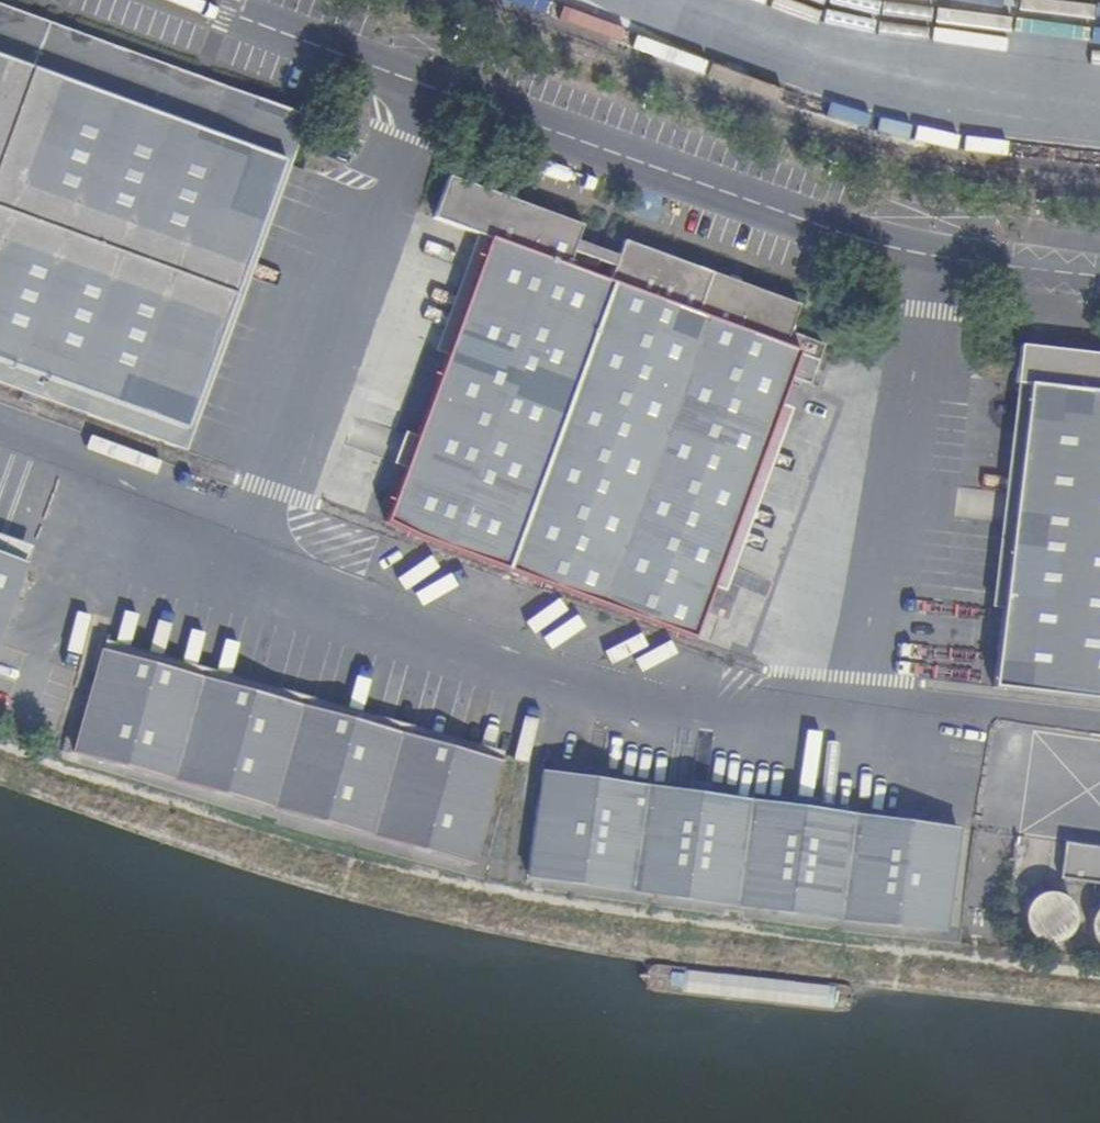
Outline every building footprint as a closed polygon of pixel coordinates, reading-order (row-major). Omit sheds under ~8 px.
[(13,395),(173,453),(293,121),(117,57),(93,50),(0,16),(0,390),(13,395)] [(578,229),(446,179),(431,220),(488,242),(420,421),(381,526),(691,641),(739,510),(796,355),(816,362),(822,345),(785,331),(794,307),(620,244),(614,257),(574,243),(578,229)] [(1018,345),(1014,380),(1027,385),(990,690),(1099,702),(1099,355),(1018,345)] [(0,550),(0,613),(19,557),(0,550)] [(116,657),(104,655),(75,753),(469,865),(497,765),(116,657)] [(955,834),(542,775),(526,876),(940,938),(955,834)] [(1063,847),(1058,881),(1099,887),(1099,852),(1063,847)] [(1049,951),(1059,949),(1068,943),(1074,934),(1077,924),(1075,913),(1069,904),(1060,898),(1050,896),(1039,898),(1030,904),(1024,912),(1022,923),(1024,933),(1030,942),(1038,948),(1049,951)] [(1096,912),(1090,921),(1088,932),(1090,942),(1095,951),(1099,954),(1099,910),(1096,912)]
